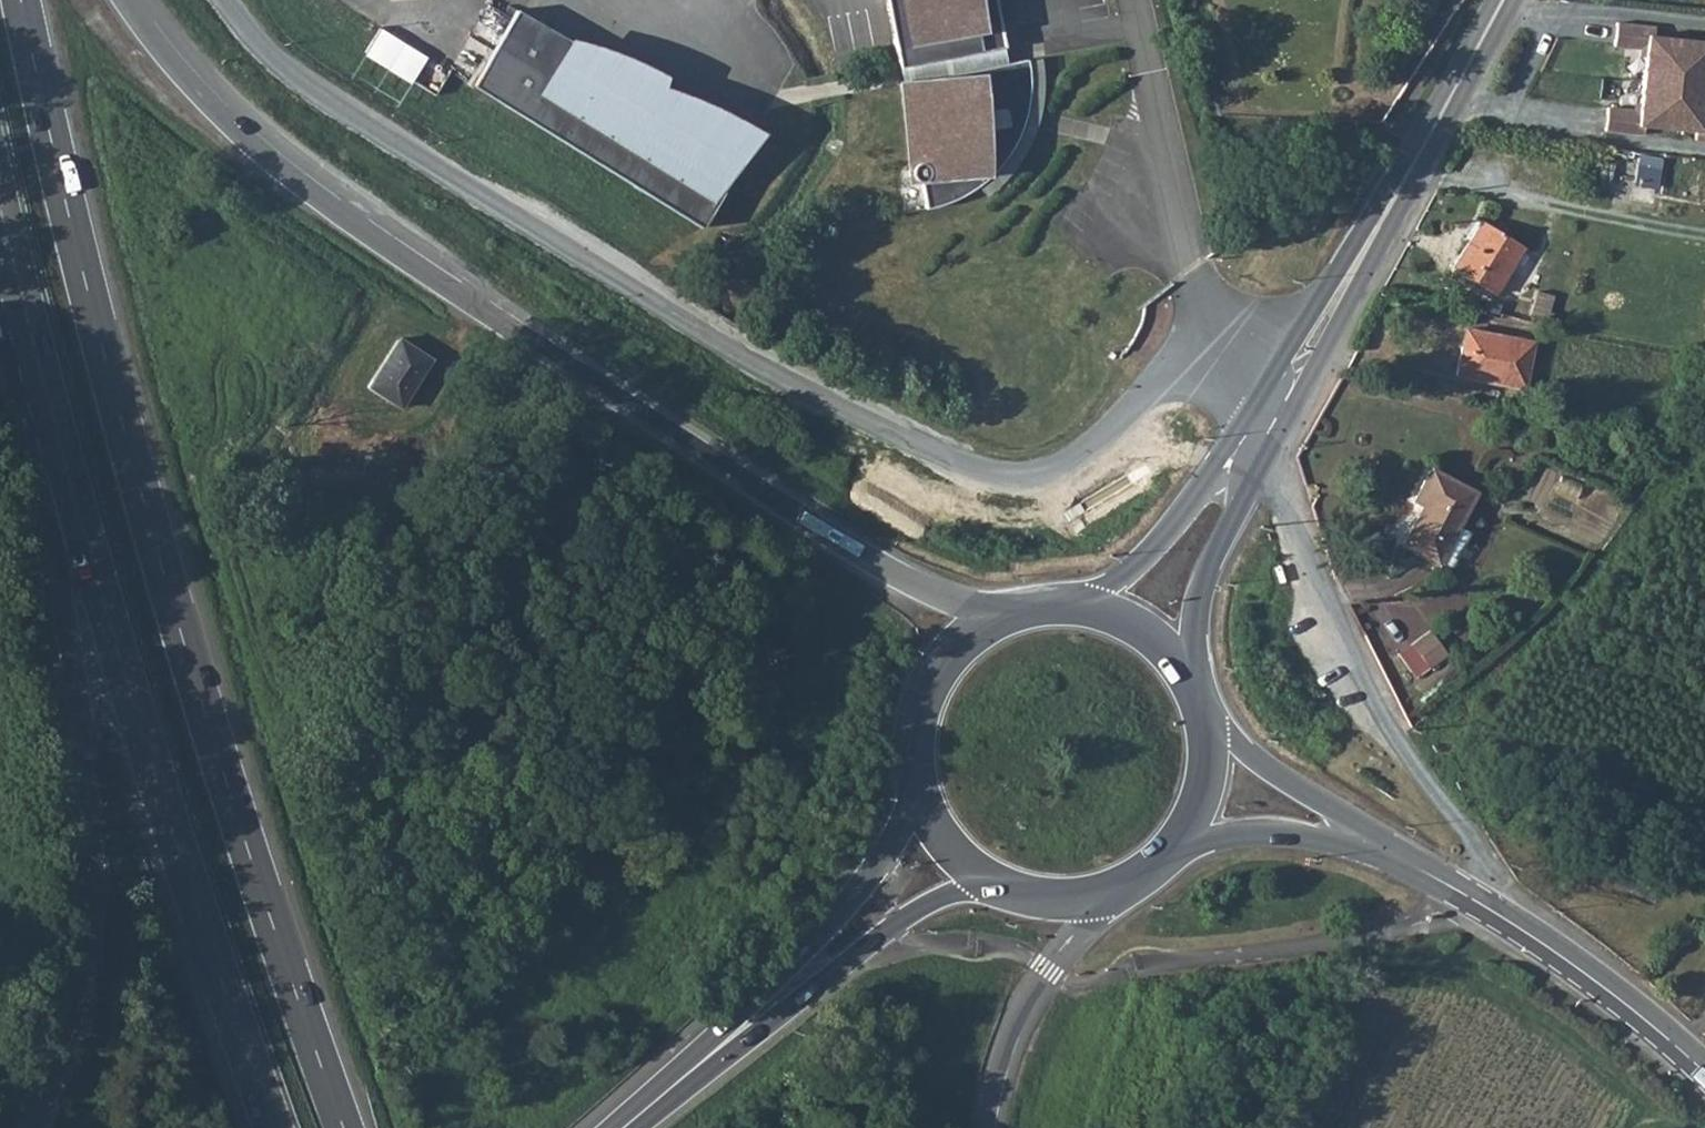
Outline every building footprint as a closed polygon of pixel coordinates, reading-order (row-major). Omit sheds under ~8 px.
[(1002,47),(993,0),(884,0),(897,67),(1002,47)] [(521,2),(471,82),(699,222),(748,142),(521,2)] [(1616,23),(1613,46),(1644,49),(1637,111),(1606,107),(1603,130),(1642,135),(1643,126),(1695,132),(1693,141),(1704,142),(1704,119),(1703,118),(1704,100),(1704,38),(1704,42),(1653,36),(1654,27),(1616,23)] [(415,81),(430,54),(382,28),(367,55),(415,81)] [(1002,47),(897,67),(900,83),(1005,63),(1002,47)] [(1028,69),(1026,59),(1005,63),(900,83),(915,162),(913,163),(911,164),(910,166),(909,168),(908,171),(908,173),(909,175),(910,177),(912,179),(914,180),(916,181),(919,181),(925,209),(940,205),(954,200),(969,192),(982,183),(986,179),(983,169),(994,166),(995,170),(1004,160),(1012,146),(1019,132),(1024,116),(1027,101),(1029,85),(1028,69)] [(1630,183),(1633,166),(1600,160),(1597,176),(1615,180),(1630,183)] [(986,179),(993,172),(995,170),(994,166),(983,169),(986,179)] [(1613,191),(1627,193),(1630,183),(1615,180),(1613,191)] [(1493,293),(1523,247),(1480,220),(1451,267),(1493,293)] [(1549,296),(1536,292),(1531,311),(1544,314),(1549,296)] [(1464,328),(1461,346),(1466,347),(1469,329),(1464,328)] [(1469,329),(1466,347),(1461,346),(1455,375),(1524,388),(1532,341),(1469,329)] [(398,345),(366,394),(398,416),(430,366),(398,345)] [(1437,564),(1475,491),(1429,466),(1411,499),(1421,504),(1400,544),(1437,564)] [(1447,653),(1429,630),(1411,644),(1428,667),(1447,653)] [(1428,667),(1411,644),(1397,653),(1414,677),(1428,667)]
